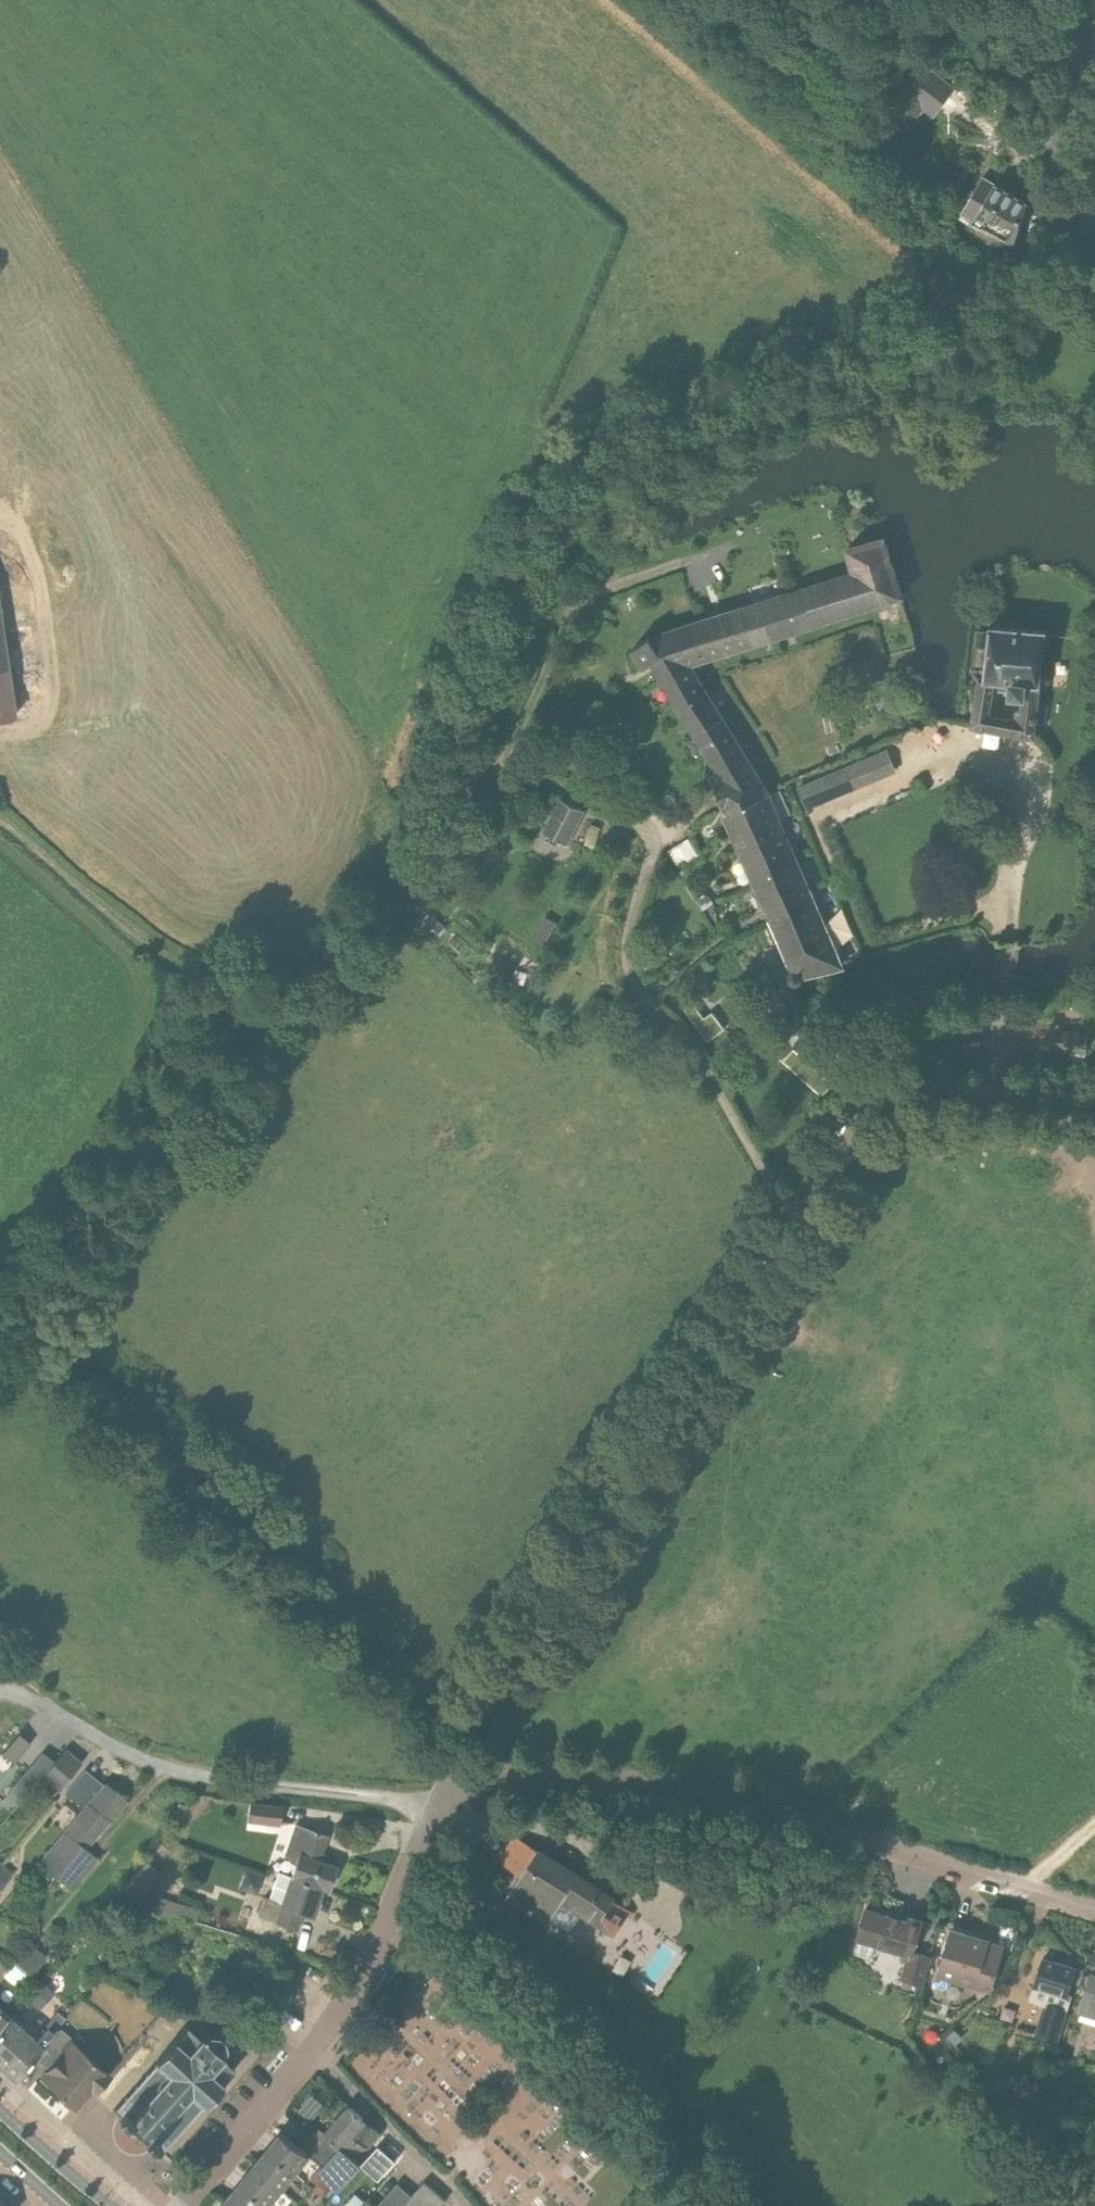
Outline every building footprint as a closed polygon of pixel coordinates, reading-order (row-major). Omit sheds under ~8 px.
[(927,68),(890,115),(906,127),(923,106),(934,115),(954,88),(927,68)] [(973,218),(1005,238),(1029,200),(997,180),(973,218)] [(850,614),(901,598),(883,538),(847,549),(854,572),(839,576),(850,614)] [(839,576),(785,593),(797,631),(850,614),(839,576)] [(721,614),(700,621),(711,658),(797,631),(785,593),(721,614)] [(17,716),(0,605),(0,719),(17,716)] [(1086,637),(1094,639),(1094,621),(1090,620),(1086,637)] [(711,658),(700,621),(691,623),(665,633),(654,638),(651,640),(649,637),(632,649),(644,667),(644,674),(659,672),(664,682),(692,666),(691,664),(711,658)] [(971,725),(981,728),(1027,736),(1033,737),(1041,686),(1047,629),(990,623),(983,679),(979,678),(976,697),(971,725)] [(988,630),(979,629),(977,641),(987,642),(988,630)] [(692,666),(664,682),(682,712),(691,726),(693,725),(717,714),(720,712),(692,666)] [(565,725),(574,721),(569,712),(561,716),(565,725)] [(718,795),(723,810),(724,809),(725,813),(769,797),(758,773),(720,712),(717,714),(693,725),(691,726),(708,753),(720,772),(711,775),(718,795)] [(807,809),(855,789),(845,767),(799,788),(807,809)] [(724,809),(723,810),(725,814),(756,886),(778,877),(775,868),(796,860),(769,797),(725,813),(724,809)] [(546,832),(559,841),(564,844),(573,830),(582,809),(562,801),(546,832)] [(811,894),(796,860),(775,868),(778,877),(756,886),(773,923),(786,918),(780,908),(811,894)] [(714,903),(715,903),(709,895),(703,894),(695,900),(704,911),(714,903)] [(773,923),(793,970),(792,970),(791,971),(790,973),(789,974),(789,975),(789,977),(789,978),(790,980),(791,981),(793,982),(794,983),(796,983),(798,983),(800,983),(801,982),(803,981),(803,978),(804,974),(812,972),(841,964),(840,963),(811,894),(780,908),(786,918),(773,923)] [(719,924),(714,903),(704,911),(716,927),(719,924)] [(429,911),(421,920),(437,935),(445,926),(429,911)] [(695,1024),(707,1042),(725,1029),(712,1012),(695,1024)] [(1085,1056),(1089,1033),(1058,1028),(1054,1051),(1085,1056)] [(782,1061),(802,1079),(814,1065),(794,1048),(782,1061)] [(20,1734),(4,1752),(15,1762),(31,1743),(20,1734)] [(66,1749),(55,1762),(41,1776),(59,1790),(82,1763),(66,1749)] [(27,1793),(41,1776),(55,1762),(42,1752),(16,1784),(27,1793)] [(83,1807),(104,1784),(86,1769),(67,1793),(83,1807)] [(107,1781),(104,1784),(83,1807),(40,1860),(75,1889),(100,1859),(89,1848),(129,1800),(107,1781)] [(249,1821),(280,1825),(282,1808),(252,1804),(249,1821)] [(307,1827),(296,1824),(286,1854),(298,1859),(292,1876),(292,1877),(323,1887),(329,1889),(337,1866),(319,1860),(328,1835),(307,1827)] [(615,1938),(621,1930),(633,1911),(537,1849),(537,1850),(527,1844),(528,1843),(526,1842),(525,1842),(516,1837),(516,1836),(515,1835),(499,1860),(500,1861),(501,1861),(510,1867),(512,1869),(512,1868),(517,1871),(521,1873),(520,1874),(521,1874),(511,1891),(509,1895),(508,1895),(507,1897),(525,1909),(547,1924),(561,1903),(615,1938)] [(12,1872),(0,1860),(0,1886),(12,1872)] [(147,1861),(126,1888),(139,1899),(161,1873),(147,1861)] [(292,1877),(292,1876),(279,1872),(271,1898),(265,1896),(258,1915),(276,1921),(296,1929),(302,1912),(313,1916),(323,1887),(292,1877)] [(155,1908),(196,1921),(199,1910),(158,1897),(155,1908)] [(865,1909),(859,1930),(856,1939),(908,1955),(902,1977),(922,1983),(938,1928),(932,1924),(928,1922),(922,1921),(909,1917),(907,1921),(865,1909)] [(952,1925),(946,1946),(938,1975),(991,1990),(997,1967),(1003,1946),(984,1941),(964,1935),(966,1929),(952,1925)] [(9,1967),(8,1967),(3,1973),(21,1988),(47,1957),(30,1943),(9,1967)] [(1043,1958),(1036,1978),(1031,1995),(1046,2000),(1036,2033),(1052,2038),(1069,1989),(1075,1968),(1043,1958)] [(3,1973),(8,1967),(0,1960),(0,1976),(3,1973)] [(1092,1973),(1085,1994),(1081,2010),(1094,2014),(1094,1974),(1092,1973)] [(55,1993),(43,1982),(29,1999),(41,2009),(55,1993)] [(12,2018),(0,2008),(0,2032),(12,2018)] [(16,2078),(35,2057),(43,2047),(59,2027),(67,2018),(58,2010),(45,2025),(48,2027),(37,2040),(12,2018),(0,2032),(0,2064),(16,2078)] [(111,2074),(59,2027),(43,2047),(35,2057),(47,2068),(40,2076),(41,2077),(55,2089),(57,2087),(61,2090),(59,2092),(59,2093),(74,2106),(91,2087),(96,2091),(111,2074)] [(140,2136),(142,2137),(143,2136),(147,2139),(145,2141),(153,2149),(155,2147),(161,2152),(163,2150),(162,2150),(171,2139),(172,2140),(174,2138),(173,2137),(182,2128),(183,2129),(185,2127),(184,2126),(192,2116),(193,2117),(195,2115),(194,2114),(200,2107),(201,2108),(224,2083),(223,2082),(235,2069),(223,2058),(225,2056),(223,2055),(223,2054),(226,2048),(226,2046),(225,2041),(224,2039),(219,2035),(217,2034),(211,2034),(209,2034),(206,2037),(204,2034),(202,2036),(200,2038),(198,2036),(197,2037),(194,2034),(195,2034),(188,2027),(176,2040),(175,2040),(153,2065),(154,2066),(148,2073),(147,2072),(145,2074),(146,2075),(137,2084),(136,2084),(135,2086),(136,2086),(127,2096),(126,2095),(124,2097),(125,2098),(116,2108),(115,2108),(114,2110),(120,2115),(118,2117),(126,2125),(128,2123),(132,2126),(131,2127),(132,2128),(135,2128),(136,2127),(140,2131),(140,2133),(140,2136)] [(955,2045),(963,2036),(954,2029),(947,2037),(955,2045)] [(295,2108),(310,2121),(324,2105),(309,2092),(295,2108)] [(350,2106),(309,2152),(323,2164),(338,2145),(357,2161),(381,2133),(350,2106)] [(307,2154),(281,2131),(267,2149),(297,2174),(310,2157),(307,2154)] [(324,2165),(318,2172),(338,2187),(359,2164),(357,2161),(338,2145),(323,2164),(324,2165)] [(379,2180),(396,2161),(378,2146),(362,2166),(379,2180)] [(297,2174),(267,2149),(253,2166),(283,2191),(297,2174)] [(253,2166),(239,2183),(267,2205),(270,2205),(283,2191),(253,2166)] [(316,2188),(324,2195),(330,2188),(323,2181),(316,2188)] [(446,2200),(425,2181),(403,2205),(440,2205),(446,2200)] [(239,2183),(225,2201),(231,2205),(267,2205),(239,2183)]
